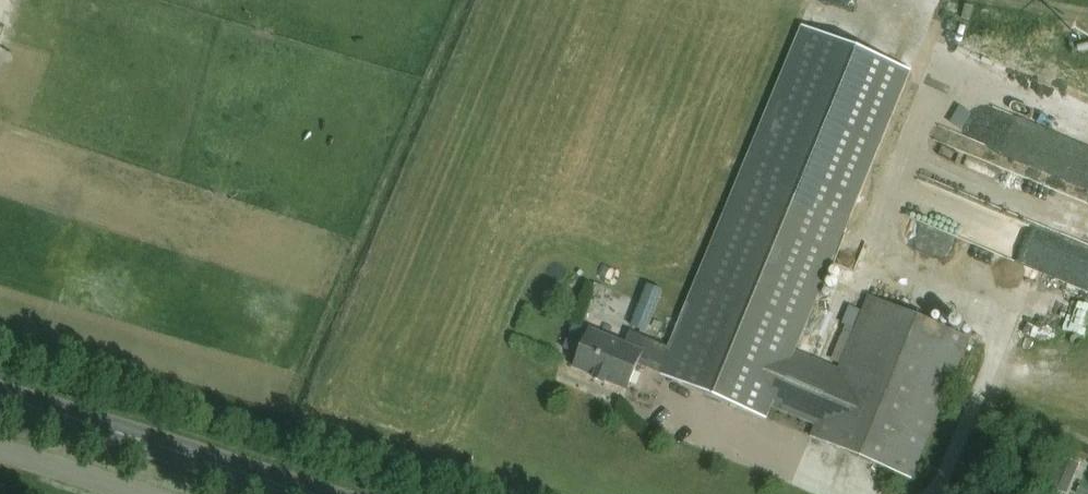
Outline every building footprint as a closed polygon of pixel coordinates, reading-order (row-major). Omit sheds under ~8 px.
[(591,329),(574,368),(595,377),(594,379),(605,384),(606,382),(627,390),(638,363),(662,373),(662,374),(767,418),(772,406),(816,426),(811,438),(912,480),(970,339),(869,297),(854,332),(845,328),(831,362),(840,366),(838,371),(794,352),(851,217),(912,72),(801,25),(668,347),(629,330),(624,343),(591,329)] [(1080,464),(1062,457),(1049,487),(1065,493),(1067,493),(1080,464)]
